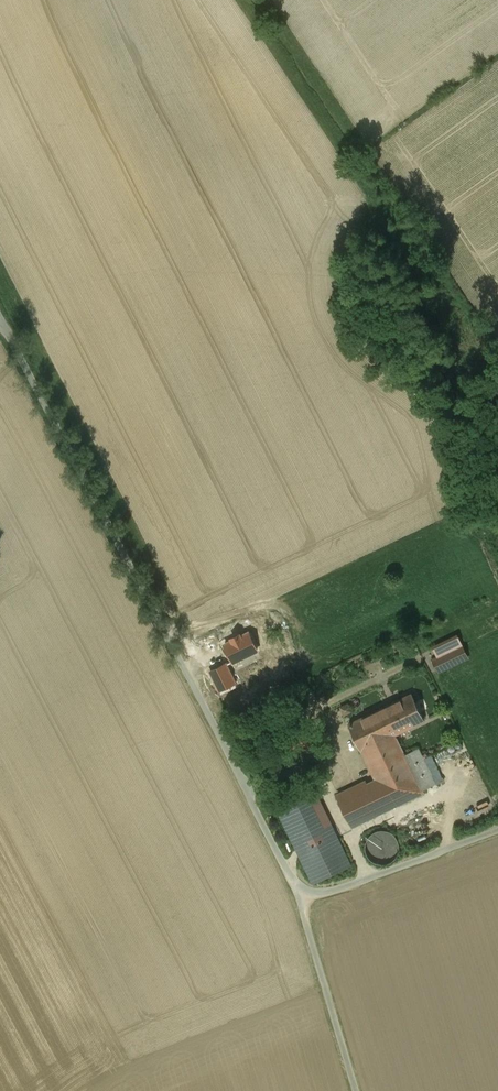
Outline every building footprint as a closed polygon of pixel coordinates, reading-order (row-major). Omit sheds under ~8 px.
[(457,635),(432,647),(437,657),(462,645),(457,635)] [(437,657),(432,660),(438,674),(469,659),(462,645),(437,657)] [(411,694),(348,725),(361,751),(395,734),(424,720),(411,694)] [(395,734),(361,751),(376,781),(389,808),(423,792),(422,791),(405,755),(395,734)] [(418,748),(405,755),(422,791),(435,784),(418,748)] [(366,782),(337,795),(352,826),(389,808),(376,781),(367,785),(366,782)] [(311,783),(273,801),(297,849),(334,831),(311,783)] [(334,831),(297,849),(313,883),(351,865),(334,831)] [(392,861),(396,857),(398,852),(399,847),(398,841),(395,836),(390,833),(385,831),(379,831),(373,833),(369,837),(366,842),(365,848),(366,853),(369,858),(373,861),(377,864),(383,864),(388,863),(392,861)]
